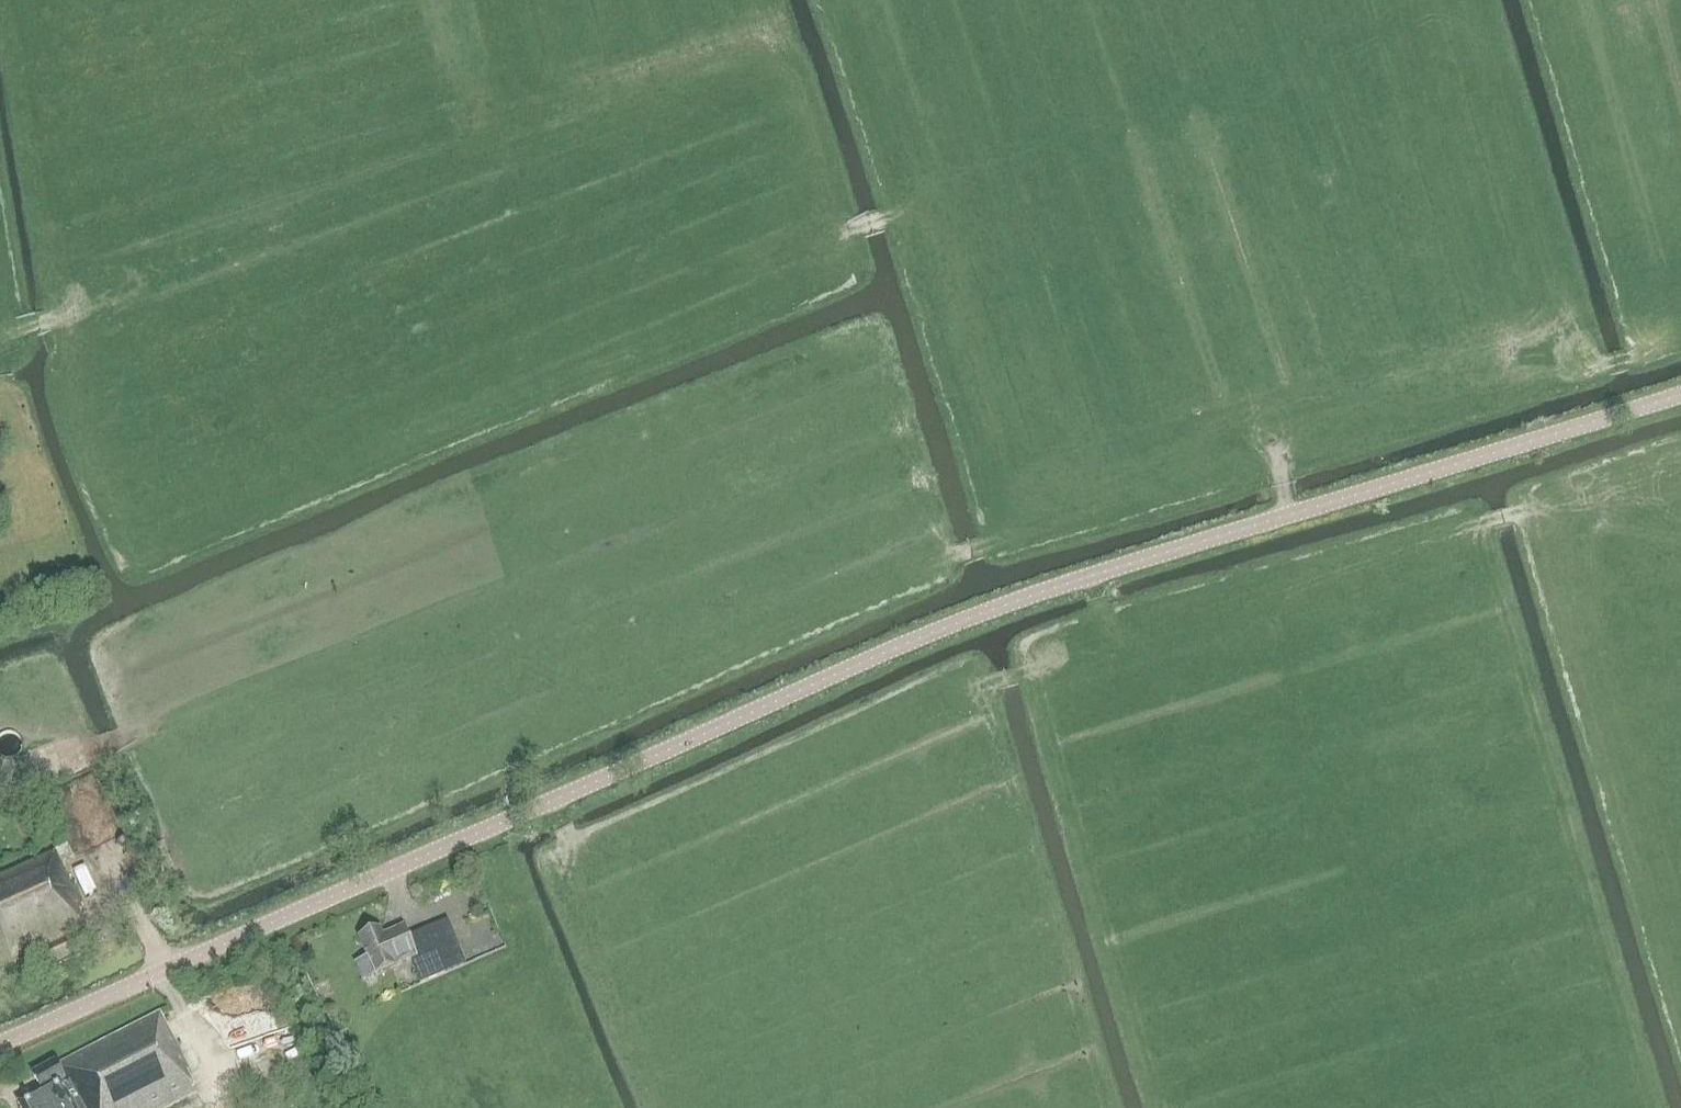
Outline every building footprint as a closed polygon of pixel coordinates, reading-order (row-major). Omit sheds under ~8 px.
[(61,863),(73,858),(67,845),(0,874),(0,971),(35,955),(43,973),(94,949),(78,912),(82,910),(61,863)] [(420,984),(465,964),(449,922),(407,939),(405,935),(385,943),(379,930),(359,939),(368,959),(356,964),(363,980),(410,960),(420,984)] [(189,1071),(159,1013),(56,1065),(55,1063),(32,1075),(41,1092),(18,1105),(20,1107),(166,1107),(197,1092),(186,1072),(189,1071)]
